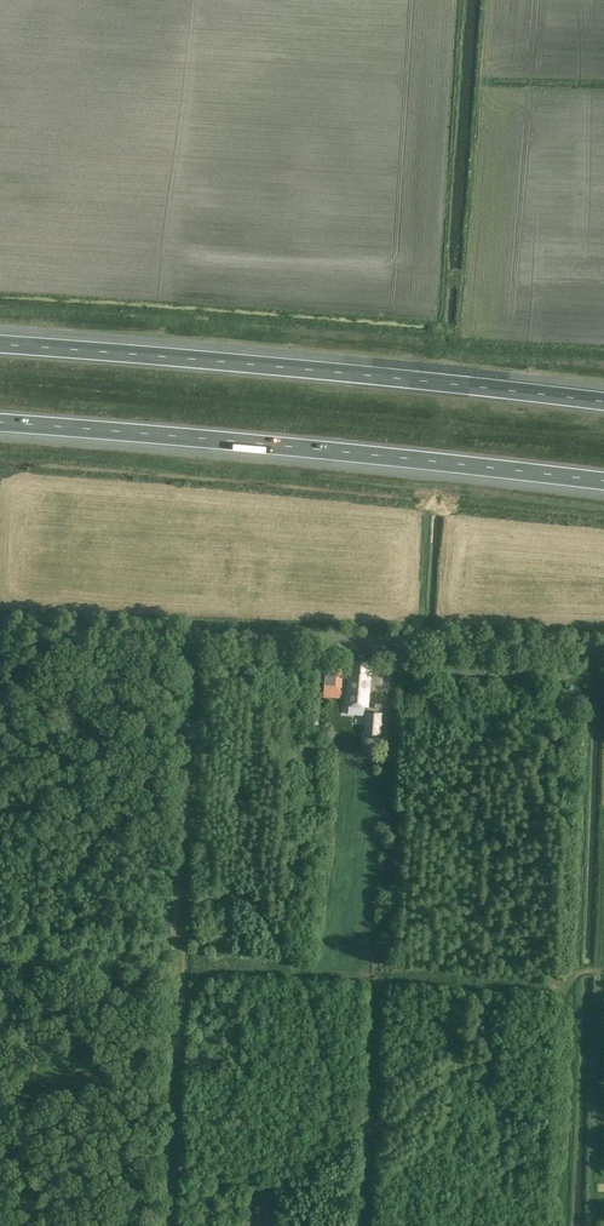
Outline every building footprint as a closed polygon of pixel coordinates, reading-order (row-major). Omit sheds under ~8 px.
[(370,663),(350,662),(347,705),(367,707),(370,663)] [(367,712),(365,734),(367,734),(366,738),(378,739),(378,735),(379,735),(381,713),(367,712)]
